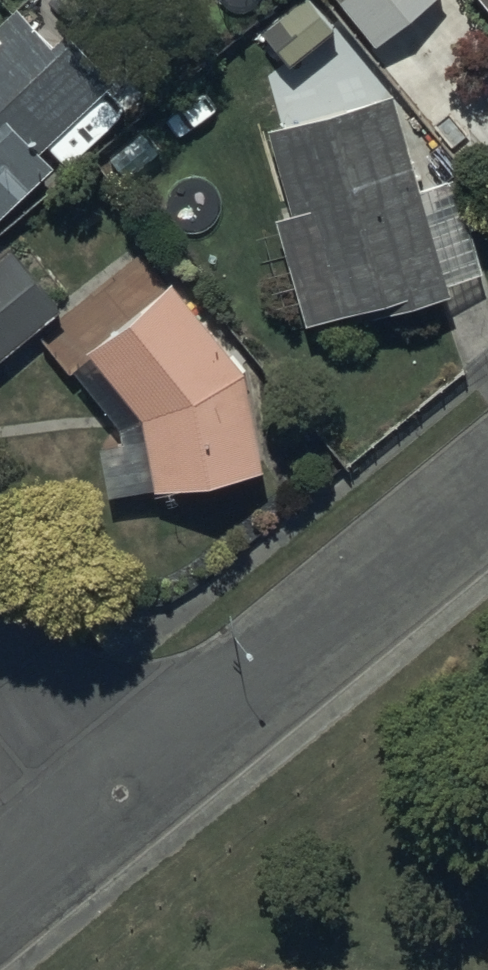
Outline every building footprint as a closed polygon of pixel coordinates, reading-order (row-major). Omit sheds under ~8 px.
[(15,0),(0,14),(0,207),(52,158),(39,144),(45,137),(63,156),(116,106),(97,87),(114,71),(65,19),(48,35),(15,0)] [(260,24),(288,60),(334,24),(316,0),(293,0),(260,24)] [(375,41),(427,0),(343,0),(375,41)] [(417,184),(390,86),(266,121),(289,206),(276,209),(305,315),(367,298),(370,308),(447,287),(444,276),(479,267),(454,174),(417,184)] [(6,244),(0,249),(0,354),(58,304),(6,244)] [(167,275),(84,344),(139,412),(153,483),(260,463),(241,363),(167,275)]
